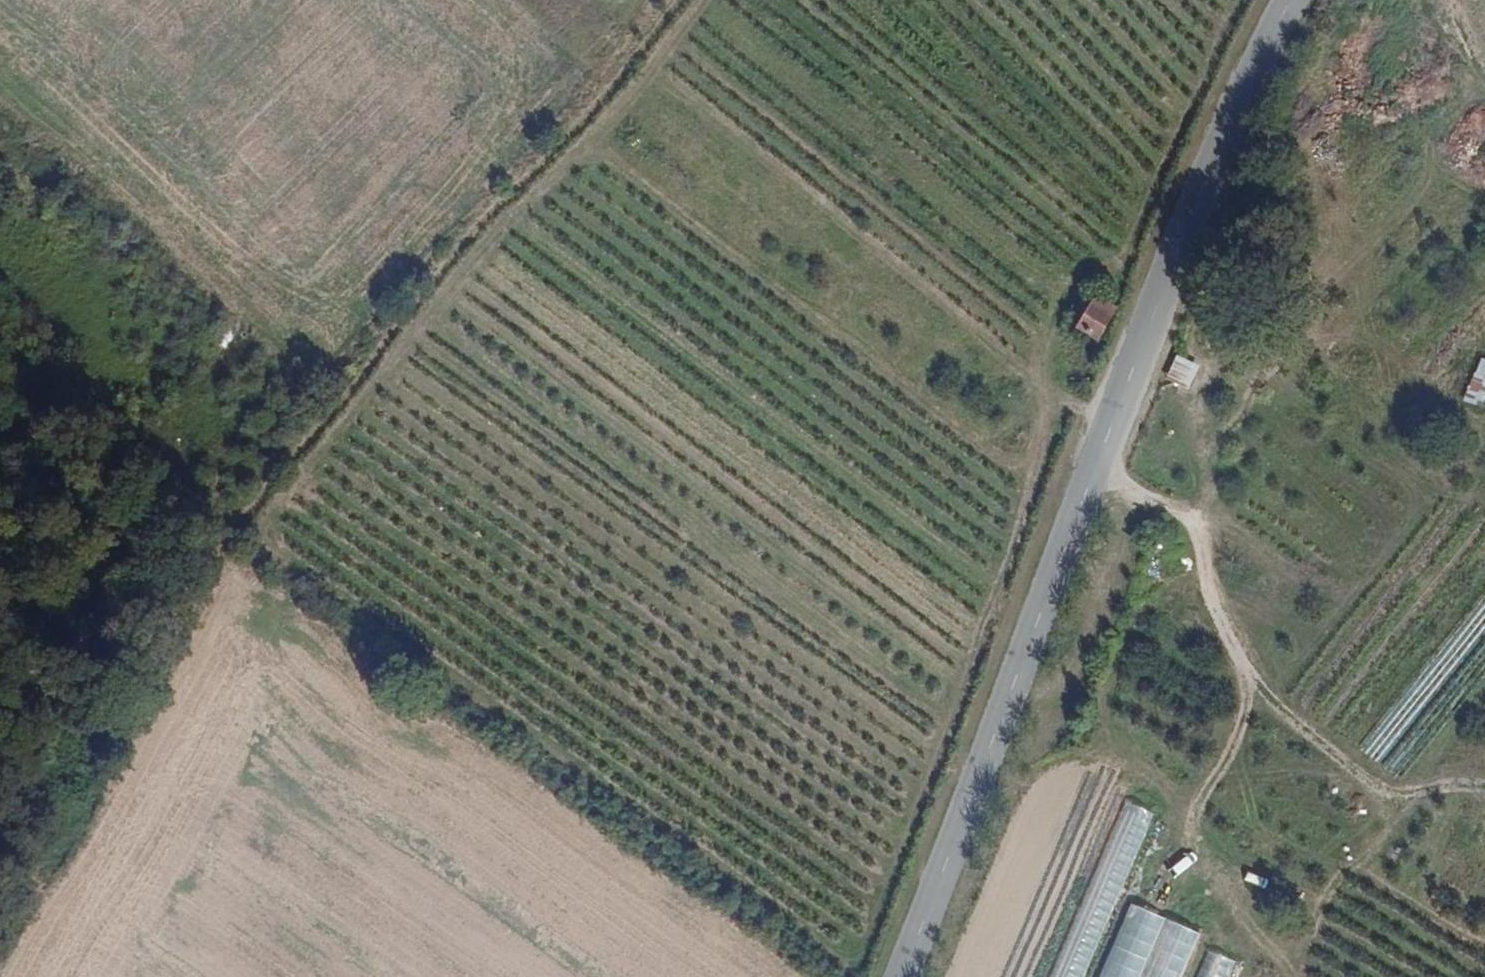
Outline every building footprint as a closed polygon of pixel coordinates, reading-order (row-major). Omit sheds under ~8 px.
[(1098,296),(1093,303),(1112,314),(1116,307),(1098,296)] [(1080,326),(1093,303),(1084,298),(1072,321),(1080,326)] [(1112,314),(1093,303),(1080,326),(1098,338),(1112,314)] [(1175,355),(1167,378),(1191,387),(1199,363),(1175,355)] [(1484,407),(1484,406),(1484,358),(1479,357),(1465,401),(1484,407)] [(1149,811),(1121,799),(1050,976),(1082,976),(1149,811)] [(1094,976),(1176,976),(1195,929),(1124,902),(1094,976)]
